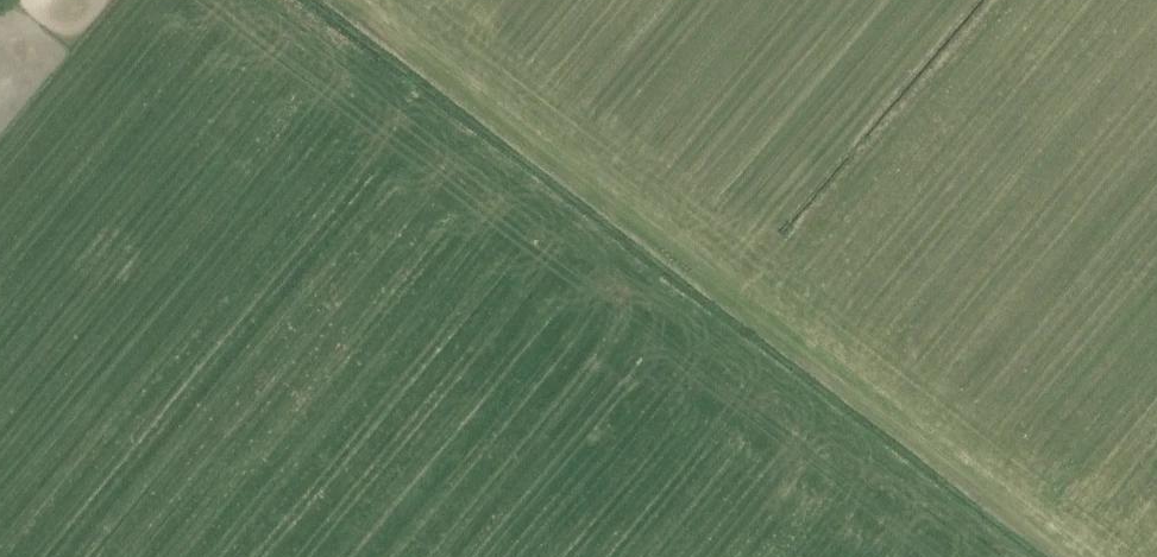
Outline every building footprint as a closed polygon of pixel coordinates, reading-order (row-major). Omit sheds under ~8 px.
[(17,449),(0,436),(0,471),(17,449)]
